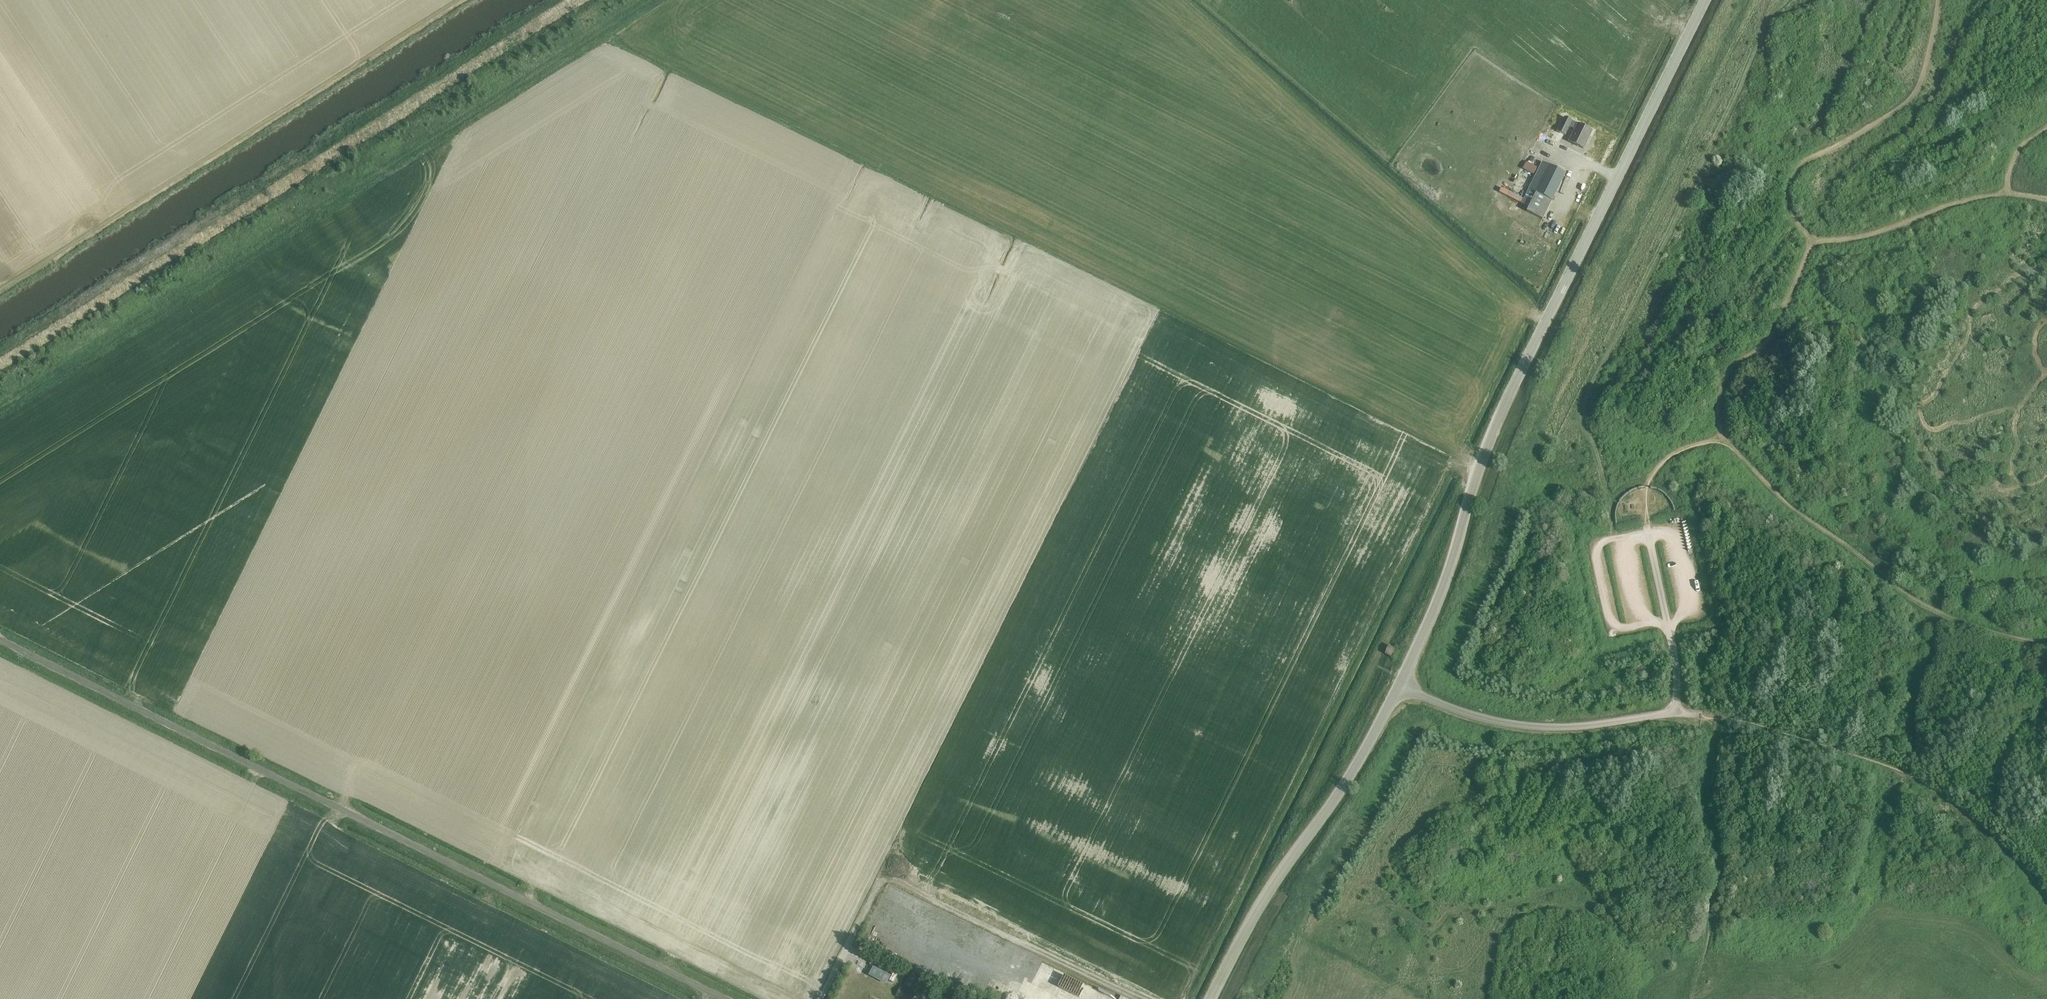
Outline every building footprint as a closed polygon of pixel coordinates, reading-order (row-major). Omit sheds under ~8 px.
[(1569,142),(1584,149),(1592,131),(1565,118),(1558,132),(1566,135),(1570,125),(1576,128),(1569,142)] [(1566,174),(1543,162),(1522,204),(1529,208),(1527,211),(1543,219),(1566,174)] [(1516,173),(1504,195),(1518,202),(1530,180),(1516,173)] [(1581,200),(1586,191),(1572,184),(1568,193),(1581,200)] [(1386,654),(1391,656),(1395,649),(1390,647),(1386,654)] [(904,986),(910,989),(916,978),(910,975),(904,986)] [(896,997),(899,998),(913,998),(915,994),(913,993),(913,991),(902,986),(896,997)]
